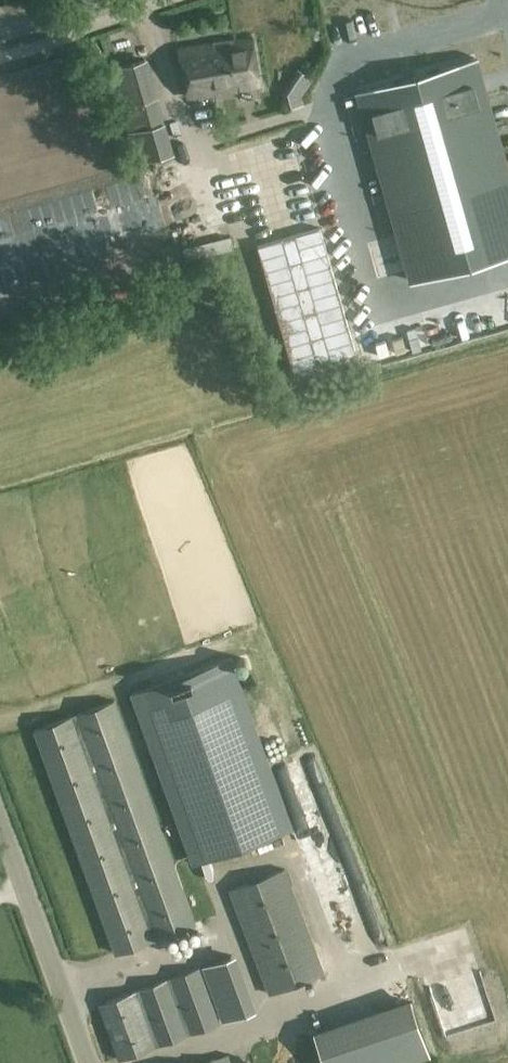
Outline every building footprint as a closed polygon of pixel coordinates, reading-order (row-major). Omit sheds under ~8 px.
[(253,38),(179,49),(187,96),(260,85),(253,38)] [(138,163),(173,153),(164,123),(157,98),(146,58),(111,69),(122,108),(130,133),(138,163)] [(359,92),(413,281),(507,254),(507,176),(475,59),(359,92)] [(211,165),(83,190),(95,252),(223,227),(211,165)] [(269,331),(288,394),(413,356),(394,294),(269,331)] [(190,867),(289,831),(226,661),(128,697),(190,867)] [(115,701),(35,730),(116,953),(196,924),(115,701)] [(286,868),(229,890),(268,995),(325,974),(286,868)] [(236,954),(201,966),(223,1023),(256,1010),(236,954)] [(201,967),(98,1005),(119,1061),(221,1022),(201,967)] [(307,1045),(323,1039),(317,1023),(301,1028),(307,1045)]
